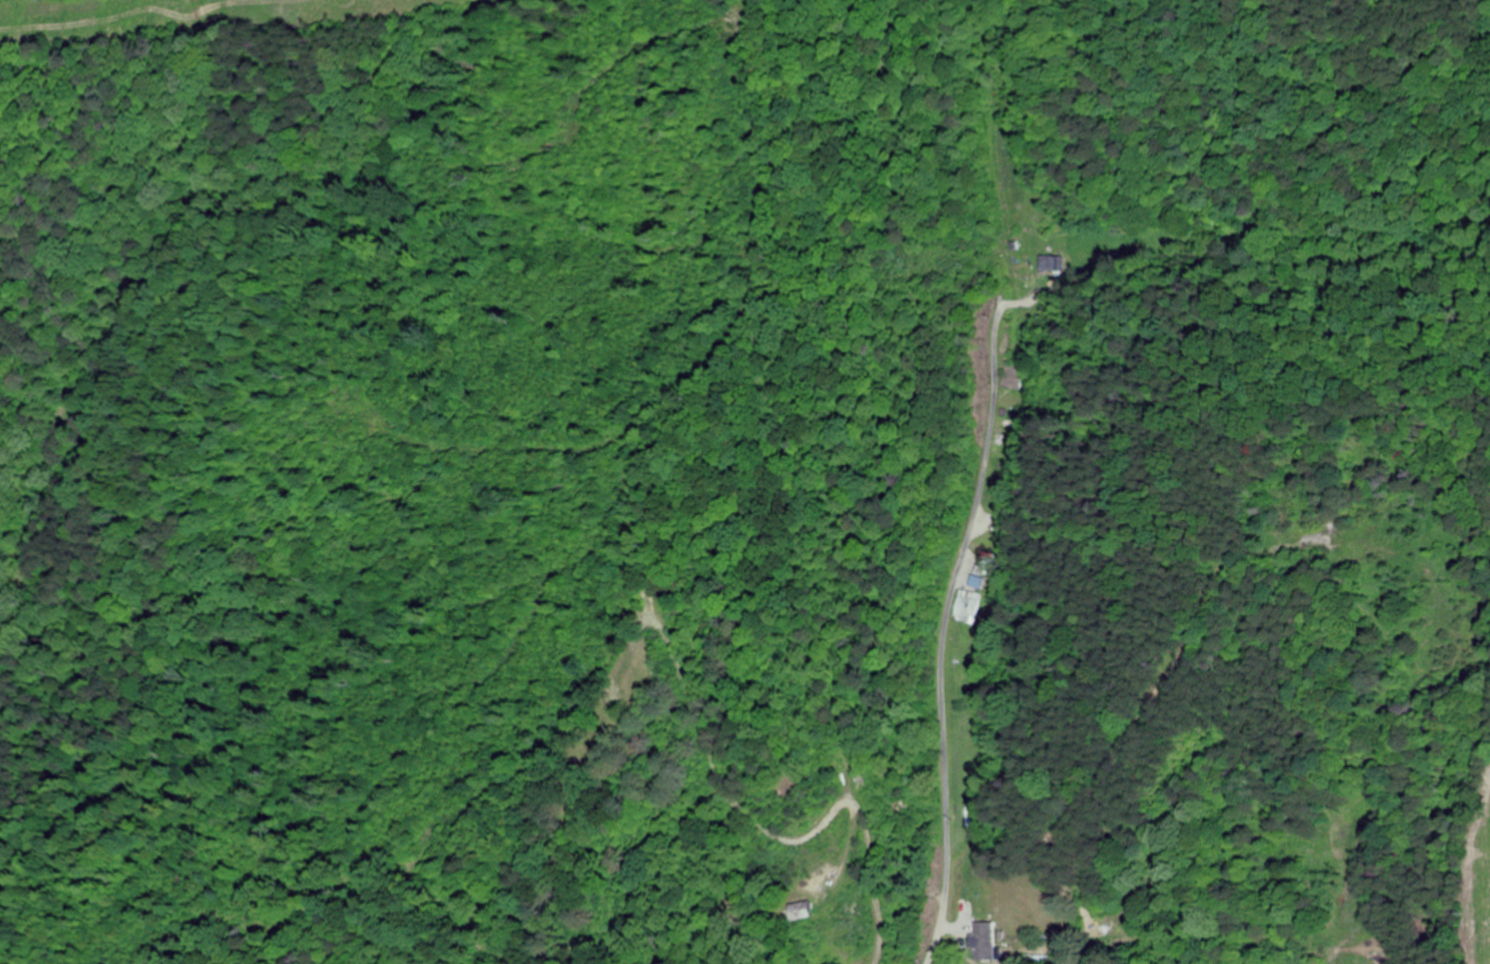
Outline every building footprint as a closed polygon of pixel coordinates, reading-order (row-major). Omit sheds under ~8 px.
[(1039,273),(1062,273),(1062,256),(1039,256),(1039,273)] [(976,624),(979,598),(958,596),(955,622),(976,624)] [(818,917),(814,901),(794,906),(798,922),(818,917)] [(977,961),(995,961),(995,923),(977,923),(977,961)]
